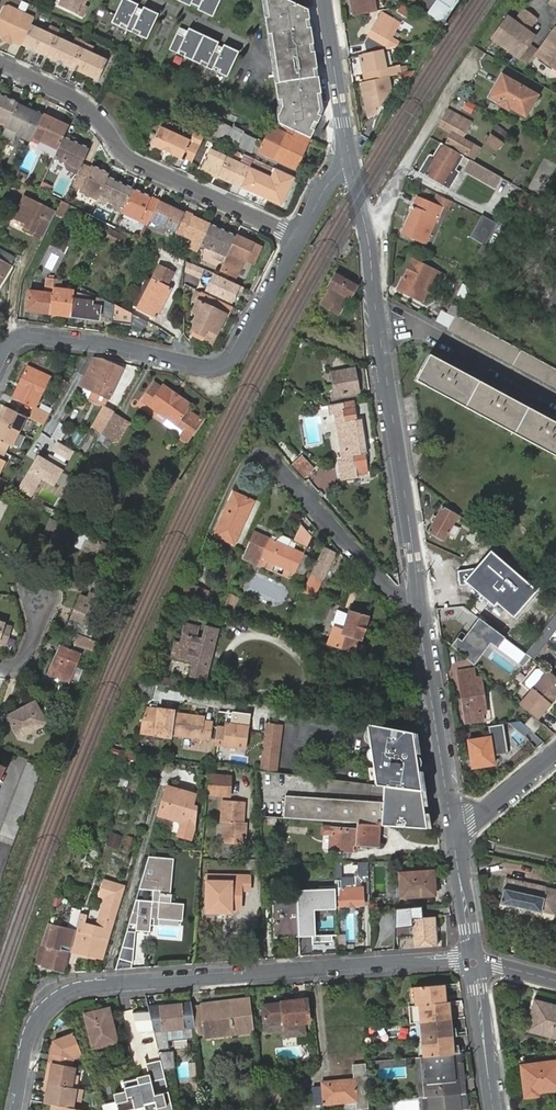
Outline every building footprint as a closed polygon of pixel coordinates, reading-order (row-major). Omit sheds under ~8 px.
[(55,5),(76,14),(81,4),(84,5),(86,0),(58,0),(55,5)] [(121,1),(137,8),(138,5),(128,0),(122,0),(121,1)] [(191,4),(198,7),(214,15),(221,0),(183,0),(191,4)] [(278,123),(310,138),(323,111),(319,109),(322,102),(308,9),(288,0),(261,0),(277,100),(276,111),(278,123)] [(374,12),(371,0),(347,0),(351,16),(374,12)] [(424,19),(441,29),(455,6),(459,0),(435,0),(424,19)] [(147,40),(157,18),(142,11),(137,8),(121,1),(111,24),(147,40)] [(81,4),(76,14),(81,17),(86,6),(84,5),(81,4)] [(20,46),(30,25),(32,18),(7,7),(3,9),(0,15),(0,36),(20,46)] [(159,14),(143,7),(142,11),(157,18),(159,14)] [(214,15),(198,7),(197,11),(212,18),(214,15)] [(514,22),(508,18),(493,41),(504,49),(529,14),(523,10),(518,16),(514,22)] [(386,48),(400,23),(381,13),(367,37),(386,48)] [(536,20),(529,14),(504,49),(525,64),(535,50),(528,45),(534,37),(527,32),(536,20)] [(493,41),(508,18),(507,17),(491,39),(493,41)] [(20,46),(45,57),(55,36),(57,30),(48,26),(45,32),(30,25),(20,46)] [(237,55),(222,48),(217,46),(187,32),(179,28),(169,50),(227,78),(237,55)] [(189,28),(187,32),(217,46),(219,42),(189,28)] [(554,28),(544,42),(555,51),(555,30),(554,28)] [(82,42),(83,42),(73,37),(70,43),(55,36),(45,57),(70,69),(82,42)] [(82,42),(70,69),(97,81),(107,60),(89,52),(91,47),(82,42)] [(544,42),(534,55),(555,71),(555,51),(544,42)] [(222,48),(237,55),(239,52),(224,44),(222,48)] [(384,68),(380,49),(361,53),(363,64),(365,72),(362,72),(364,80),(387,76),(393,74),(391,67),(384,68)] [(408,81),(415,70),(399,73),(400,76),(408,81)] [(389,88),(387,76),(364,80),(362,81),(360,81),(367,115),(375,114),(389,88)] [(502,76),(491,96),(499,101),(498,104),(507,109),(509,106),(524,115),(536,95),(502,76)] [(17,103),(0,94),(0,125),(6,127),(17,103)] [(462,110),(472,115),(477,106),(468,101),(462,110)] [(31,140),(42,115),(17,103),(6,127),(2,136),(13,141),(16,134),(31,140)] [(439,126),(451,133),(445,143),(471,158),(477,148),(462,139),(470,124),(448,110),(439,126)] [(63,137),(68,127),(42,115),(31,140),(30,142),(37,145),(38,143),(57,151),(62,140),(63,137)] [(233,129),(214,120),(208,132),(227,141),(226,144),(236,149),(237,146),(251,153),(257,141),(243,134),(244,132),(234,127),(233,129)] [(296,169),(310,138),(278,123),(275,130),(271,128),(260,152),(296,169)] [(192,161),(199,145),(190,141),(159,127),(151,146),(181,159),(182,156),(192,161)] [(199,145),(203,135),(194,131),(190,141),(199,145)] [(503,143),(489,133),(483,142),(497,151),(503,143)] [(82,164),(89,149),(70,141),(69,143),(62,140),(57,151),(54,158),(64,162),(65,168),(78,174),(82,164)] [(462,155),(440,143),(433,156),(429,154),(419,172),(448,189),(458,172),(454,169),(462,155)] [(201,168),(241,186),(249,168),(242,165),(209,150),(201,168)] [(249,168),(254,158),(247,155),(242,165),(249,168)] [(495,185),(500,177),(471,160),(467,169),(468,172),(474,175),(477,174),(495,185)] [(107,177),(109,174),(90,166),(90,168),(82,164),(78,174),(72,186),(80,189),(79,192),(97,200),(107,177)] [(518,166),(511,182),(519,185),(525,169),(518,166)] [(282,205),(295,177),(277,168),(272,179),(249,168),(241,186),(282,205)] [(133,189),(133,188),(107,177),(97,200),(96,202),(100,204),(107,201),(112,203),(115,210),(121,213),(122,213),(133,189)] [(151,218),(158,201),(133,189),(122,213),(148,224),(151,218)] [(511,190),(504,203),(509,206),(516,194),(511,190)] [(451,201),(438,194),(432,204),(441,207),(440,208),(445,210),(451,201)] [(31,235),(42,240),(55,213),(24,197),(13,219),(22,224),(26,226),(24,229),(32,233),(31,235)] [(425,243),(440,208),(441,207),(432,204),(417,197),(413,208),(402,233),(420,241),(425,243)] [(178,225),(184,212),(158,201),(151,218),(167,225),(169,221),(178,225)] [(201,243),(210,223),(184,212),(178,225),(175,232),(191,239),(188,246),(198,251),(201,243)] [(471,236),(485,245),(496,224),(481,216),(471,236)] [(226,255),(236,235),(210,223),(201,243),(226,255)] [(105,239),(121,248),(127,237),(111,229),(105,239)] [(261,246),(236,235),(226,255),(220,270),(235,277),(244,259),(253,263),(261,246)] [(0,282),(11,264),(10,264),(15,257),(0,249),(0,282)] [(169,269),(174,258),(160,252),(156,263),(169,269)] [(411,259),(397,289),(421,300),(427,288),(428,289),(437,272),(411,259)] [(191,265),(188,263),(188,274),(200,279),(204,270),(191,265)] [(138,308),(156,317),(170,289),(166,287),(173,273),(159,265),(152,280),(149,286),(144,284),(140,291),(145,294),(138,308)] [(326,297),(341,305),(346,296),(347,296),(349,297),(356,285),(338,276),(334,274),(332,279),(328,286),(331,287),(326,297)] [(211,293),(232,302),(239,287),(218,278),(211,293)] [(73,298),(74,291),(60,289),(61,280),(55,279),(54,288),(53,288),(52,293),(50,313),(70,316),(73,298)] [(192,282),(190,286),(196,289),(199,290),(201,286),(192,282)] [(456,295),(465,300),(471,287),(462,283),(456,295)] [(199,290),(196,289),(191,299),(198,302),(203,292),(199,290)] [(27,310),(50,313),(52,293),(29,290),(27,310)] [(227,316),(231,306),(203,292),(198,302),(195,308),(199,311),(195,319),(200,321),(195,332),(203,335),(213,340),(218,330),(225,315),(227,316)] [(337,313),(341,305),(326,297),(321,304),(337,313)] [(73,298),(70,316),(99,319),(100,307),(91,305),(92,301),(73,298)] [(105,321),(127,324),(132,314),(114,304),(105,321)] [(431,319),(447,328),(454,318),(441,311),(437,319),(433,316),(431,319)] [(143,330),(147,322),(132,314),(127,324),(131,324),(143,330)] [(555,388),(555,369),(457,315),(454,318),(447,328),(447,329),(555,388)] [(190,330),(195,332),(200,321),(195,319),(190,330)] [(415,380),(555,456),(555,423),(527,407),(482,383),(429,354),(415,380)] [(123,368),(104,359),(95,358),(82,385),(110,398),(123,368)] [(42,393),(36,390),(44,373),(27,365),(18,383),(26,386),(19,401),(36,409),(42,393)] [(353,369),(331,373),(335,395),(357,391),(353,369)] [(60,380),(54,377),(52,382),(58,386),(60,380)] [(159,411),(166,416),(184,429),(180,436),(187,441),(202,420),(186,408),(189,404),(163,385),(161,387),(154,383),(142,399),(159,411)] [(356,475),(366,473),(363,453),(366,453),(361,419),(355,420),(352,401),(329,406),(331,415),(334,414),(341,457),(337,458),(341,480),(356,477),(356,475)] [(91,430),(100,435),(102,433),(113,414),(115,411),(105,406),(91,430)] [(0,422),(20,431),(27,416),(7,407),(0,422)] [(49,415),(36,409),(31,418),(42,423),(43,424),(49,415)] [(164,420),(166,416),(159,411),(156,415),(164,420)] [(117,442),(128,423),(113,414),(102,433),(117,442)] [(6,452),(10,445),(13,447),(20,431),(0,422),(0,449),(6,452)] [(60,441),(64,425),(55,422),(50,438),(60,441)] [(314,468),(302,455),(292,464),(305,478),(314,468)] [(37,456),(19,489),(30,495),(41,477),(53,484),(64,464),(51,457),(48,462),(37,456)] [(253,501),(234,492),(214,535),(234,544),(253,501)] [(458,515),(445,503),(438,515),(436,514),(432,519),(435,521),(429,532),(445,540),(458,515)] [(104,559),(110,545),(51,519),(50,518),(43,532),(104,559)] [(474,544),(482,534),(475,529),(468,538),(474,544)] [(302,545),(307,547),(312,536),(308,531),(302,545)] [(262,558),(270,539),(254,532),(246,551),(262,558)] [(304,554),(270,539),(262,558),(265,559),(285,568),(295,573),(304,554)] [(335,553),(324,548),(302,592),(313,598),(335,553)] [(265,559),(262,558),(246,551),(243,557),(260,565),(259,566),(261,567),(265,559)] [(491,551),(465,581),(494,605),(496,602),(513,617),(536,590),(491,551)] [(313,559),(304,554),(295,573),(292,580),(302,584),(313,559)] [(276,564),(265,559),(261,567),(273,571),(276,564)] [(292,580),(282,576),(261,567),(259,566),(292,580)] [(295,573),(285,568),(282,576),(292,580),(295,573)] [(122,586),(115,583),(112,589),(119,593),(122,586)] [(87,598),(80,595),(67,628),(88,636),(104,598),(90,592),(87,598)] [(222,610),(231,614),(239,599),(230,594),(222,610)] [(358,638),(365,615),(349,611),(343,629),(337,627),(337,624),(335,624),(334,626),(328,642),(354,652),(358,638)] [(465,618),(456,628),(471,642),(467,648),(478,656),(491,641),(465,618)] [(538,637),(546,644),(555,631),(555,625),(551,620),(538,637)] [(6,645),(11,627),(3,625),(4,624),(0,623),(0,643),(6,645)] [(205,680),(219,628),(206,625),(202,639),(200,638),(195,637),(198,628),(185,624),(180,642),(174,641),(170,657),(193,663),(190,676),(205,680)] [(94,640),(78,634),(72,649),(88,655),(94,640)] [(538,637),(525,654),(533,660),(546,644),(538,637)] [(81,654),(60,645),(49,674),(69,682),(81,654)] [(522,668),(529,659),(511,645),(505,653),(522,668)] [(472,669),(458,672),(465,723),(483,720),(483,718),(482,712),(486,712),(484,697),(483,696),(480,677),(476,677),(475,672),(472,669)] [(521,706),(532,715),(533,715),(538,720),(555,699),(555,678),(549,673),(521,706)] [(175,687),(176,680),(161,677),(160,684),(175,687)] [(135,696),(142,698),(148,683),(138,682),(135,696)] [(152,700),(155,684),(148,683),(142,698),(152,700)] [(35,703),(8,717),(18,736),(45,722),(35,703)] [(171,733),(211,739),(213,722),(204,720),(205,716),(174,712),(175,709),(147,705),(142,717),(140,731),(171,735),(171,733)] [(538,720),(533,715),(526,723),(535,732),(542,724),(538,720)] [(262,770),(277,772),(284,725),(268,722),(262,770)] [(217,725),(215,743),(246,747),(249,726),(231,723),(226,727),(217,725)] [(521,724),(516,730),(528,740),(533,734),(521,724)] [(409,734),(367,725),(369,737),(369,739),(376,785),(384,786),(418,790),(421,790),(418,771),(415,753),(414,750),(413,742),(412,735),(409,734)] [(490,737),(468,740),(472,767),(494,763),(490,737)] [(37,781),(42,768),(27,762),(0,833),(0,875),(1,876),(37,781)] [(230,776),(207,775),(206,793),(228,794),(230,776)] [(419,796),(418,790),(384,786),(383,793),(383,802),(316,797),(285,795),(283,816),(358,822),(379,823),(381,824),(424,827),(419,796)] [(166,787),(158,815),(179,821),(180,825),(177,835),(189,839),(193,828),(194,806),(191,805),(194,795),(166,787)] [(243,801),(224,800),(222,821),(225,822),(224,840),(244,842),(245,822),(242,821),(243,801)] [(379,823),(358,822),(358,828),(333,827),(333,826),(323,825),(322,832),(332,833),(331,848),(352,850),(352,843),(377,845),(379,823)] [(103,845),(115,850),(120,836),(109,832),(103,845)] [(174,859),(148,857),(139,889),(153,890),(152,901),(136,899),(129,924),(127,928),(136,929),(150,931),(151,918),(182,920),(183,903),(171,902),(172,894),(170,894),(174,859)] [(340,879),(335,879),(335,887),(335,889),(335,906),(363,904),(362,886),(360,886),(360,882),(362,878),(368,878),(368,861),(367,861),(359,861),(357,861),(357,872),(354,872),(354,876),(340,876),(340,879)] [(401,897),(434,894),(433,871),(400,873),(401,897)] [(206,874),(207,882),(231,882),(240,882),(240,884),(249,884),(249,891),(257,891),(258,883),(249,874),(206,874)] [(505,879),(503,889),(499,904),(541,913),(541,911),(554,915),(555,907),(555,890),(505,879)] [(95,928),(78,924),(76,933),(75,933),(72,946),(70,952),(104,959),(112,932),(114,924),(125,887),(104,881),(100,895),(104,897),(95,928)] [(231,882),(207,882),(206,912),(230,912),(230,909),(248,909),(249,891),(249,884),(240,884),(240,882),(231,882)] [(335,906),(335,889),(298,891),(300,937),(316,937),(315,910),(336,909),(335,906)] [(298,936),(297,900),(272,900),(274,937),(298,936)] [(412,918),(424,918),(422,908),(398,909),(395,936),(413,936),(412,918)] [(79,916),(80,912),(72,910),(67,928),(47,923),(42,939),(34,964),(42,966),(63,971),(67,952),(59,950),(61,944),(61,943),(72,946),(75,933),(75,930),(79,916)] [(395,936),(398,949),(414,948),(414,950),(437,948),(435,917),(424,918),(412,918),(413,936),(395,936)] [(136,929),(127,928),(115,970),(124,969),(136,929)] [(61,944),(59,950),(67,952),(70,952),(72,946),(61,943),(61,944)] [(415,988),(417,1005),(418,1005),(446,1002),(445,994),(449,994),(448,985),(415,988)] [(195,1027),(196,1034),(204,1033),(233,1029),(234,1034),(254,1031),(250,998),(216,1003),(216,1010),(211,1010),(211,1005),(192,1007),(195,1027)] [(281,1003),(262,1005),(265,1032),(283,1030),(284,1037),(304,1035),(302,1023),(309,1022),(306,999),(281,1002),(281,1003)] [(522,1033),(545,1039),(546,1035),(555,1038),(555,1006),(534,1000),(531,1012),(528,1011),(522,1033)] [(452,1011),(451,1002),(446,1002),(418,1005),(420,1022),(451,1019),(450,1011),(452,1011)] [(148,1007),(158,1050),(169,1048),(167,1030),(195,1027),(192,1007),(191,1003),(148,1007)] [(85,1016),(92,1047),(116,1042),(108,1009),(98,1011),(85,1014),(85,1016)] [(451,1019),(420,1022),(422,1039),(452,1037),(457,1036),(456,1028),(451,1029),(451,1019)] [(233,1029),(204,1033),(204,1037),(234,1034),(233,1029)] [(81,1052),(73,1032),(62,1036),(64,1041),(60,1042),(54,1041),(51,1054),(54,1055),(52,1063),(72,1067),(73,1061),(70,1060),(71,1056),(81,1052)] [(452,1037),(422,1039),(424,1057),(457,1054),(456,1045),(453,1045),(452,1037)] [(555,1050),(555,1062),(521,1066),(525,1096),(536,1095),(536,1091),(555,1089),(555,1050)] [(172,1052),(159,1053),(163,1070),(174,1069),(172,1052)] [(424,1057),(418,1058),(421,1093),(423,1093),(423,1097),(429,1097),(448,1095),(446,1080),(462,1079),(459,1053),(457,1054),(424,1057)] [(73,1074),(75,1067),(72,1067),(52,1063),(49,1062),(46,1082),(75,1088),(78,1075),(73,1074)] [(357,1109),(368,1108),(366,1064),(353,1065),(355,1079),(327,1082),(328,1086),(323,1087),(313,1088),(314,1104),(345,1102),(356,1100),(357,1109)] [(77,1101),(79,1089),(75,1088),(46,1082),(45,1082),(44,1090),(47,1091),(45,1103),(53,1104),(72,1108),(74,1101),(77,1101)] [(134,1109),(168,1109),(166,1099),(160,1100),(155,1082),(144,1085),(145,1088),(129,1092),(134,1109)] [(467,1109),(466,1093),(448,1095),(429,1097),(430,1109),(465,1109),(467,1109)] [(357,1109),(356,1100),(345,1102),(346,1109),(357,1109)]
